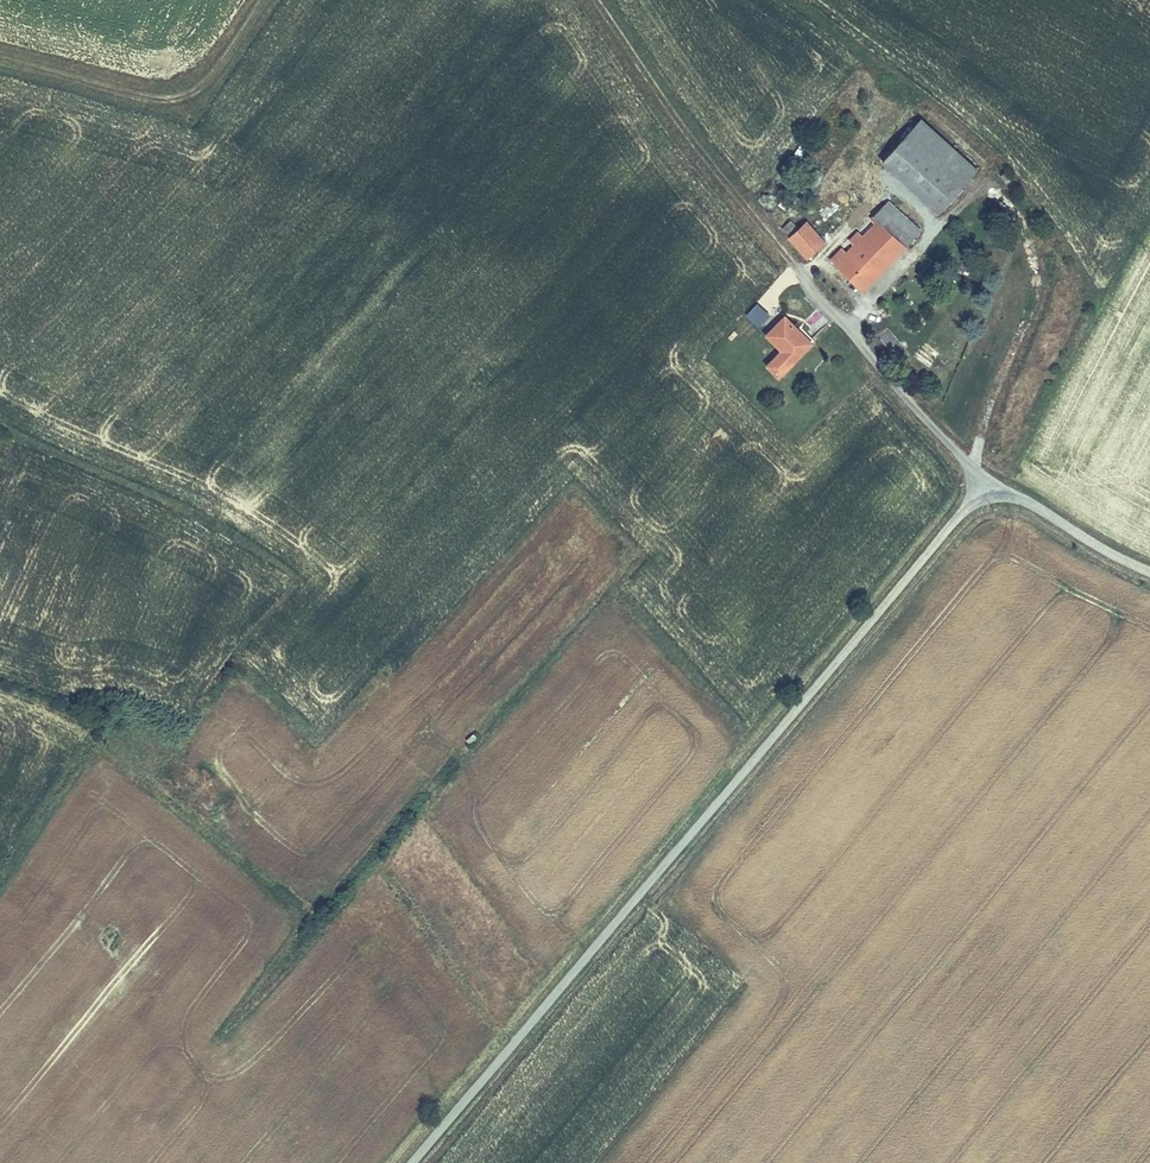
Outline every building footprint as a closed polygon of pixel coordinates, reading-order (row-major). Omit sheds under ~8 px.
[(943,207),(976,169),(921,119),(888,157),(943,207)] [(983,189),(974,203),(987,212),(996,198),(983,189)] [(790,235),(807,255),(857,211),(846,200),(814,230),(806,222),(790,235)] [(862,288),(917,229),(887,201),(831,259),(862,288)] [(777,376),(811,343),(786,318),(767,335),(781,348),(765,365),(777,376)]
